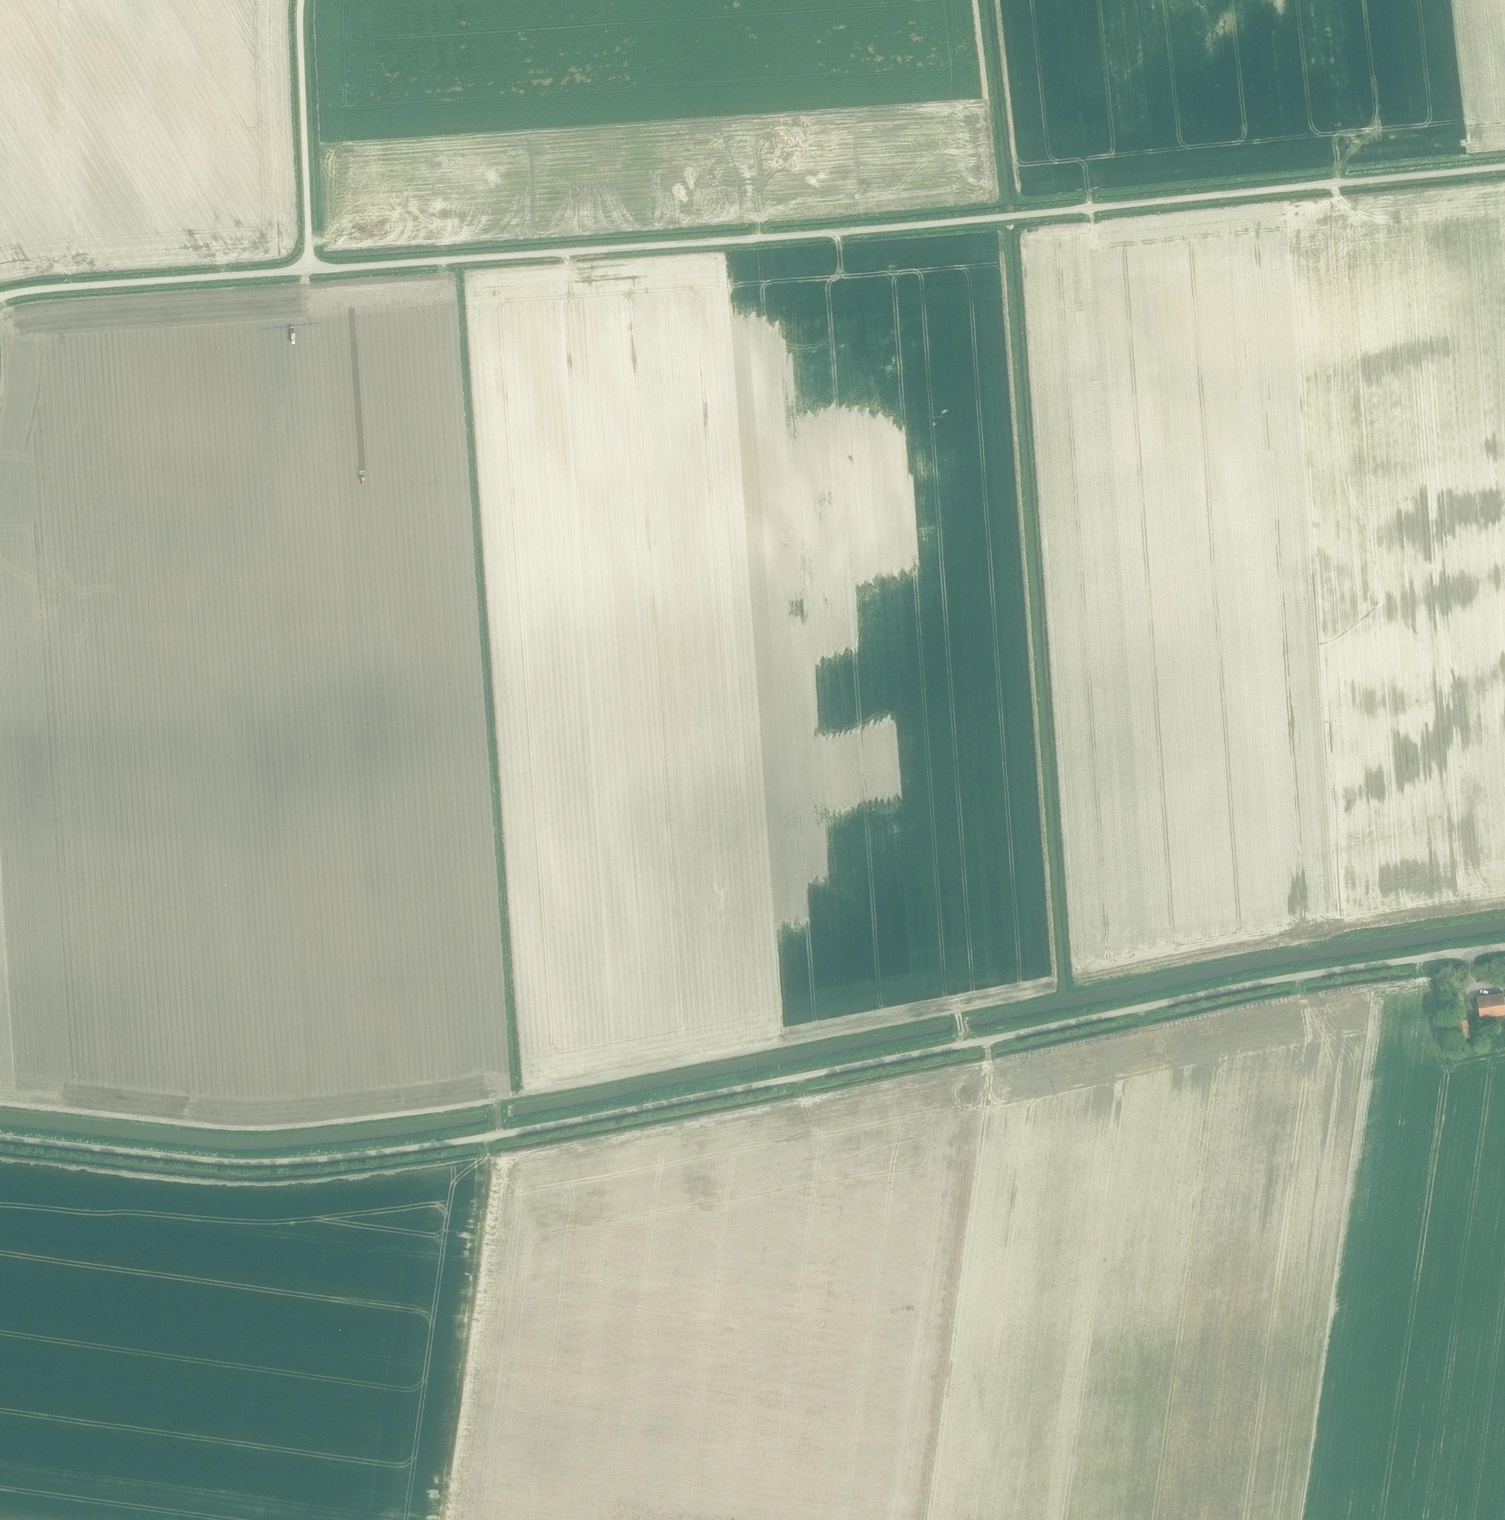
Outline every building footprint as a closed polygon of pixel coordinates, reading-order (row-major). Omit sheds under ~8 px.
[(1480,1017),(1504,1014),(1504,1005),(1503,992),(1476,996),(1480,1017)] [(1456,1021),(1458,1039),(1469,1037),(1467,1019),(1456,1021)]
